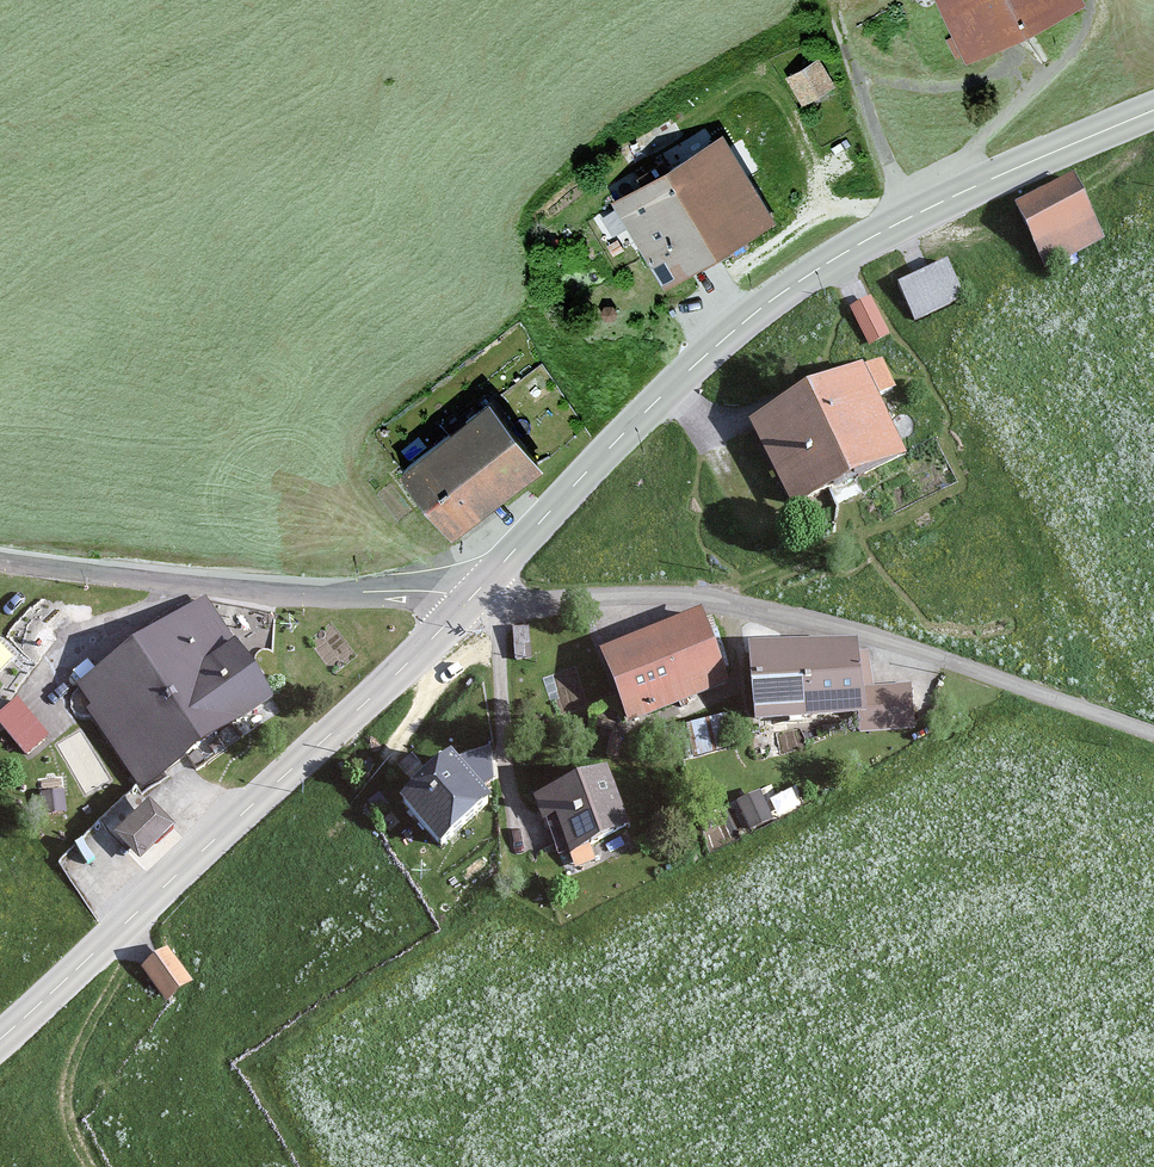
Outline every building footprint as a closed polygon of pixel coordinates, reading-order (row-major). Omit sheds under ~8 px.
[(964,62),(1082,1),(1082,0),(932,0),(964,62)] [(822,52),(787,68),(801,100),(837,84),(822,52)] [(662,285),(774,221),(723,132),(611,195),(662,285)] [(1011,208),(1046,271),(1103,238),(1068,176),(1011,208)] [(893,287),(912,324),(961,300),(942,263),(893,287)] [(874,342),(896,331),(876,292),(854,303),(874,342)] [(863,365),(751,423),(795,509),(907,451),(863,365)] [(543,463),(486,395),(400,467),(457,535),(543,463)] [(137,785),(268,699),(205,603),(74,689),(137,785)] [(702,612),(601,653),(630,722),(731,681),(702,612)] [(529,625),(513,626),(515,658),(532,657),(529,625)] [(15,654),(0,640),(0,670),(15,654)] [(862,645),(752,647),(753,724),(862,723),(862,690),(862,645)] [(910,685),(862,690),(863,732),(914,729),(910,685)] [(0,709),(0,721),(28,753),(52,732),(18,693),(0,709)] [(442,845),(489,801),(446,756),(400,801),(442,845)] [(605,770),(533,799),(544,824),(558,818),(572,853),(629,831),(605,770)] [(758,829),(780,812),(760,785),(738,802),(758,829)] [(141,863),(174,830),(148,804),(115,837),(141,863)] [(168,949),(142,972),(167,1002),(194,979),(168,949)]
